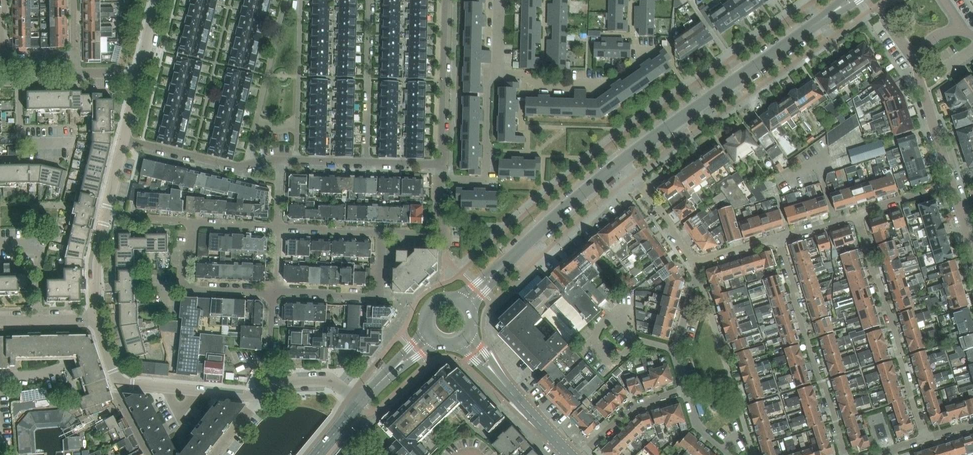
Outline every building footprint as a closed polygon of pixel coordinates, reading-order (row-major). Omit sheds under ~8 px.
[(38,9),(37,0),(12,0),(12,9),(38,9)] [(48,8),(66,8),(66,0),(48,0),(48,8)] [(203,2),(194,0),(191,0),(190,3),(189,10),(200,13),(203,2)] [(330,1),(312,0),(312,11),(330,11),(330,1)] [(483,15),(480,15),(480,3),(486,4),(486,0),(474,0),(474,3),(465,3),(469,3),(469,10),(467,10),(466,21),(485,21),(485,15),(483,15)] [(523,7),(525,7),(524,14),(520,14),(536,14),(536,2),(541,2),(542,0),(523,0),(523,7)] [(548,15),(567,15),(567,4),(565,4),(566,0),(554,0),(554,9),(548,9),(548,15)] [(609,6),(612,6),(611,13),(607,12),(607,13),(623,13),(623,1),(628,1),(628,0),(610,0),(609,6)] [(635,17),(654,18),(654,7),(652,7),(652,0),(656,0),(641,0),(640,12),(635,12),(635,17)] [(682,4),(679,0),(674,0),(673,8),(677,8),(682,4)] [(733,0),(726,0),(728,3),(723,7),(735,24),(742,19),(741,18),(743,16),(744,18),(745,17),(733,0)] [(747,0),(733,0),(745,17),(746,17),(745,15),(747,14),(747,15),(754,11),(747,0)] [(754,11),(761,6),(760,5),(762,3),(763,5),(764,4),(761,0),(747,0),(754,11)] [(244,1),(242,11),(253,14),(256,3),(244,1)] [(340,8),(340,12),(357,12),(357,1),(340,1),(340,8)] [(383,2),(383,13),(400,13),(401,6),(401,2),(383,2)] [(114,7),(101,8),(101,3),(84,3),(84,13),(114,12),(114,7)] [(217,5),(205,3),(202,13),(214,16),(216,9),(217,5)] [(428,14),(428,3),(411,3),(411,10),(410,13),(428,14)] [(705,8),(701,11),(713,28),(715,27),(720,34),(735,24),(723,7),(721,3),(710,10),(708,7),(706,8),(705,8)] [(270,6),(258,4),(255,14),(267,17),(270,6)] [(44,9),(40,9),(40,13),(48,13),(48,18),(66,18),(66,8),(48,8),(45,8),(44,9)] [(12,9),(12,19),(29,18),(29,14),(38,13),(38,9),(12,9)] [(200,13),(189,10),(187,17),(186,21),(198,23),(200,13)] [(242,11),(239,22),(251,25),(253,14),(242,11)] [(330,11),(312,11),(312,22),(329,22),(329,15),(330,11)] [(84,13),(84,23),(101,22),(101,18),(110,18),(110,16),(114,16),(114,12),(84,13)] [(340,12),(339,22),(357,23),(357,12),(340,12)] [(202,13),(200,24),(212,27),(212,23),(214,16),(202,13)] [(400,17),(400,13),(383,13),(383,24),(400,24),(400,17)] [(428,25),(428,14),(410,13),(410,21),(410,24),(428,25)] [(623,13),(607,13),(611,13),(611,20),(609,20),(609,31),(628,32),(628,25),(622,25),(623,13)] [(267,17),(255,14),(253,25),(265,28),(267,17)] [(536,14),(520,14),(524,14),(524,21),(522,21),(522,32),(541,33),(541,27),(536,27),(536,14)] [(567,15),(548,15),(548,21),(553,21),(553,33),(569,33),(565,33),(565,26),(567,26),(567,15)] [(654,18),(635,17),(635,23),(640,24),(640,36),(655,36),(651,36),(652,29),(654,29),(654,18)] [(12,19),(13,29),(38,28),(38,18),(29,18),(12,19)] [(48,18),(49,28),(66,28),(66,18),(48,18)] [(706,44),(713,39),(702,22),(695,26),(692,20),(688,23),(704,46),(705,45),(703,43),(705,42),(706,44)] [(198,23),(186,21),(185,24),(183,31),(195,34),(198,23)] [(480,27),(482,27),(485,27),(485,21),(466,21),(466,32),(468,32),(468,39),(464,38),(464,39),(479,39),(480,27)] [(101,27),(101,22),(84,23),(84,32),(113,32),(113,27),(101,27)] [(239,22),(237,32),(248,35),(251,25),(239,22)] [(329,22),(312,22),(312,32),(329,33),(329,26),(329,22)] [(356,34),(357,23),(339,22),(339,30),(339,33),(356,34)] [(688,23),(687,23),(683,26),(687,31),(682,35),(694,52),(700,48),(700,46),(701,45),(703,47),(704,46),(688,23)] [(211,30),(212,27),(200,24),(197,34),(209,37),(211,30)] [(400,24),(383,24),(382,34),(400,35),(400,24)] [(428,25),(410,24),(410,31),(410,35),(427,35),(428,25)] [(253,25),(250,36),(262,38),(265,28),(253,25)] [(13,29),(13,38),(30,38),(30,33),(38,33),(38,28),(13,29)] [(40,38),(66,37),(66,28),(49,28),(49,33),(40,33),(40,38)] [(195,34),(183,31),(182,39),(181,39),(181,42),(193,45),(195,34)] [(113,32),(84,32),(84,42),(101,42),(101,37),(113,37),(113,32)] [(237,32),(234,43),(246,46),(248,35),(237,32)] [(329,33),(312,32),(311,43),(329,44),(329,36),(329,33)] [(541,33),(522,32),(522,43),(524,43),(523,50),(519,50),(535,50),(535,38),(541,38),(541,33)] [(356,44),(356,34),(339,33),(339,40),(339,44),(356,44)] [(548,45),(547,51),(566,51),(566,40),(564,40),(565,33),(569,34),(569,33),(553,33),(553,45),(548,45)] [(197,34),(195,45),(207,48),(207,45),(209,37),(197,34)] [(400,35),(382,34),(382,45),(400,46),(400,38),(400,35)] [(427,35),(410,35),(410,39),(410,46),(427,46),(427,35)] [(682,35),(675,40),(675,57),(676,58),(676,56),(678,57),(678,59),(681,61),(694,52),(682,35)] [(262,38),(250,36),(248,46),(260,49),(262,38)] [(40,38),(41,48),(65,48),(65,45),(66,45),(66,37),(40,38)] [(26,48),(38,48),(38,38),(30,38),(13,38),(13,46),(14,46),(14,48),(19,48),(26,48)] [(612,57),(613,38),(607,38),(607,43),(594,43),(594,59),(595,55),(601,55),(601,57),(612,57)] [(613,38),(612,57),(623,57),(623,55),(630,56),(630,60),(631,44),(618,44),(619,39),(613,38)] [(491,51),(484,51),(479,51),(479,39),(464,39),(468,39),(468,46),(466,46),(465,57),(491,57),(491,51)] [(86,52),(86,63),(101,63),(101,47),(101,42),(84,42),(85,50),(85,52),(86,52)] [(178,53),(190,56),(193,45),(181,42),(180,45),(178,52),(178,53)] [(234,43),(232,54),(243,56),(246,46),(234,43)] [(329,44),(311,43),(311,54),(329,54),(329,47),(329,44)] [(339,55),(356,55),(356,44),(339,44),(339,51),(339,55)] [(871,76),(875,81),(884,74),(875,61),(871,55),(873,54),(869,49),(868,50),(863,44),(853,51),(866,69),(870,67),(873,71),(871,72),(873,74),(871,76)] [(195,45),(192,56),(204,59),(206,51),(207,48),(195,45)] [(400,46),(382,45),(382,56),(399,56),(399,49),(400,46)] [(257,60),(260,49),(248,46),(245,57),(257,60)] [(409,56),(427,57),(427,46),(410,46),(409,53),(409,56)] [(653,64),(652,61),(650,59),(646,63),(656,78),(665,72),(664,70),(670,66),(672,70),(672,69),(667,62),(671,59),(665,49),(660,52),(663,57),(653,64)] [(535,50),(519,50),(523,50),(523,57),(521,57),(521,68),(540,69),(540,63),(535,63),(535,50)] [(566,51),(547,51),(547,57),(552,57),(552,69),(568,70),(568,69),(564,69),(564,62),(566,62),(566,51)] [(866,69),(853,51),(847,55),(847,57),(845,58),(858,78),(863,75),(861,73),(866,69)] [(229,65),(241,67),(243,56),(232,54),(229,65)] [(311,65),(328,65),(329,54),(311,54),(311,65)] [(338,62),(338,65),(356,66),(356,55),(339,55),(338,62)] [(382,56),(382,67),(399,67),(399,60),(399,56),(382,56)] [(427,57),(409,56),(409,64),(409,67),(426,68),(427,57)] [(187,70),(189,59),(177,57),(176,64),(175,64),(175,67),(187,70)] [(245,57),(243,68),(254,71),(257,60),(245,57)] [(479,63),(481,63),(491,63),(491,57),(465,57),(465,68),(467,68),(467,75),(463,74),(463,75),(478,75),(479,63)] [(858,78),(845,58),(844,57),(838,62),(839,63),(836,65),(847,82),(849,81),(850,83),(858,78)] [(203,63),(191,60),(189,71),(201,74),(201,70),(203,63)] [(641,66),(642,68),(644,70),(634,77),(643,90),(641,87),(646,83),(647,84),(656,78),(646,63),(641,66)] [(849,84),(847,82),(836,65),(835,65),(834,64),(828,68),(829,69),(826,72),(838,89),(840,88),(841,90),(849,84)] [(328,65),(311,65),(311,76),(328,76),(328,65)] [(355,77),(356,66),(338,65),(338,66),(338,77),(355,77)] [(184,81),(187,70),(175,67),(174,71),(172,78),(184,81)] [(382,67),(381,78),(399,78),(399,71),(399,67),(382,67)] [(426,68),(409,67),(409,74),(409,78),(426,79),(426,68)] [(237,83),(240,71),(228,68),(225,80),(237,83)] [(201,74),(189,71),(186,81),(198,84),(200,77),(201,74)] [(832,93),(838,89),(826,72),(826,71),(825,71),(818,75),(819,77),(817,78),(816,77),(815,77),(832,102),(834,104),(838,101),(832,93)] [(254,74),(242,72),(239,83),(251,85),(254,74)] [(860,107),(870,102),(869,101),(893,84),(892,82),(893,81),(888,74),(881,79),(872,85),(875,90),(861,100),(858,95),(853,99),(856,109),(860,107)] [(464,93),(478,93),(480,93),(483,93),(483,87),(478,87),(478,75),(463,75),(467,75),(467,82),(465,82),(464,93)] [(624,84),(622,82),(621,80),(616,83),(627,99),(636,92),(635,91),(640,87),(642,90),(643,90),(634,77),(624,84)] [(966,80),(959,85),(961,89),(972,106),(972,79),(971,77),(970,78),(969,77),(968,77),(967,77),(966,77),(966,78),(965,78),(965,79),(965,80),(966,80)] [(182,92),(184,81),(172,78),(171,86),(170,86),(170,89),(182,92)] [(237,83),(225,80),(223,91),(235,94),(237,83)] [(310,80),(310,91),(328,91),(328,84),(328,80),(310,80)] [(355,92),(355,81),(338,80),(338,88),(338,91),(355,92)] [(799,88),(811,105),(812,105),(815,109),(828,100),(816,83),(815,81),(814,81),(815,83),(813,84),(811,80),(799,88)] [(198,84),(186,81),(184,92),(196,95),(196,92),(198,84)] [(399,82),(381,82),(381,93),(398,93),(399,86),(399,82)] [(426,94),(426,83),(409,82),(409,90),(408,93),(426,94)] [(251,85),(239,83),(237,93),(248,96),(251,85)] [(519,101),(516,101),(514,100),(514,89),(517,89),(519,89),(519,83),(508,83),(508,88),(498,88),(502,88),(502,95),(500,95),(500,106),(519,107),(519,101)] [(611,87),(613,89),(614,91),(606,96),(613,106),(617,103),(618,105),(627,99),(616,83),(611,87)] [(881,100),(884,105),(901,93),(896,86),(895,87),(893,84),(869,101),(870,102),(872,106),(881,100)] [(852,89),(856,95),(860,92),(856,86),(852,89)] [(950,108),(951,110),(955,108),(961,107),(963,105),(967,111),(972,108),(968,102),(967,102),(957,87),(947,93),(946,93),(945,93),(944,94),(944,95),(945,96),(946,95),(948,103),(950,109),(950,108)] [(789,94),(789,95),(801,112),(807,108),(812,116),(816,113),(811,105),(799,88),(799,89),(800,90),(798,92),(797,90),(796,90),(796,89),(789,94)] [(179,102),(182,92),(170,89),(169,92),(167,99),(179,102)] [(514,100),(516,101),(519,101),(523,101),(526,101),(526,98),(523,98),(516,98),(517,89),(514,89),(514,100)] [(575,90),(574,97),(574,102),(562,102),(562,117),(562,113),(569,113),(569,115),(580,116),(581,90),(575,90)] [(586,102),(586,100),(587,90),(581,90),(580,116),(591,116),(591,114),(598,114),(598,116),(598,103),(586,102)] [(70,91),(26,92),(26,111),(35,110),(37,110),(37,113),(37,114),(44,114),(44,118),(52,118),(52,114),(59,114),(59,112),(59,110),(62,110),(70,110),(70,91)] [(81,91),(70,91),(70,110),(80,110),(80,117),(91,117),(91,133),(110,133),(113,133),(113,100),(101,100),(101,94),(91,95),(81,95),(81,91)] [(235,94),(223,91),(220,102),(232,105),(235,94)] [(327,102),(328,91),(310,91),(310,102),(327,102)] [(355,92),(338,91),(337,98),(337,102),(355,103),(355,92)] [(196,95),(184,92),(181,103),(193,105),(195,98),(196,95)] [(248,96),(237,93),(234,105),(246,108),(248,96)] [(398,97),(398,93),(381,93),(381,103),(398,104),(398,97)] [(426,105),(426,94),(408,93),(408,101),(408,104),(426,105)] [(874,121),(887,115),(887,114),(893,112),(905,109),(905,107),(906,106),(903,96),(901,93),(884,105),(886,111),(873,116),(874,121)] [(787,97),(780,102),(791,119),(797,115),(802,123),(806,120),(801,112),(789,95),(789,96),(790,97),(788,98),(787,97)] [(526,98),(526,101),(526,116),(526,112),(533,112),(533,114),(544,115),(545,96),(539,96),(538,98),(538,101),(527,101),(527,98),(526,98)] [(550,101),(550,99),(550,96),(545,96),(544,115),(555,115),(555,113),(562,113),(562,117),(562,102),(550,101)] [(598,103),(598,116),(604,116),(613,110),(611,107),(613,106),(606,96),(604,98),(604,99),(599,103),(598,103)] [(483,110),(480,110),(478,110),(478,98),(480,98),(480,97),(478,97),(462,97),(462,98),(466,98),(466,104),(464,104),(464,115),(483,116),(483,110)] [(179,102),(167,99),(166,107),(165,107),(165,110),(177,113),(179,102)] [(232,105),(220,102),(218,112),(230,114),(232,105)] [(327,102),(310,102),(310,112),(327,113),(327,105),(327,102)] [(354,113),(355,103),(337,102),(337,109),(337,113),(354,113)] [(776,103),(769,108),(781,126),(787,122),(792,129),(797,127),(791,119),(780,102),(779,102),(780,104),(778,105),(777,104),(776,103)] [(841,124),(842,123),(845,121),(837,108),(834,104),(832,102),(824,107),(832,118),(835,119),(837,118),(839,122),(841,124)] [(193,105),(181,103),(179,113),(191,116),(191,113),(193,105)] [(381,103),(380,114),(398,115),(398,104),(381,103)] [(408,111),(408,115),(425,115),(426,105),(408,104),(408,111)] [(246,108),(234,105),(232,115),(243,118),(246,108)] [(513,112),(516,112),(519,113),(519,107),(500,106),(500,117),(502,117),(501,124),(498,124),(497,124),(513,124),(513,112)] [(863,116),(865,115),(860,107),(856,109),(859,118),(863,116)] [(762,120),(771,133),(777,129),(783,136),(787,133),(786,133),(781,126),(769,108),(770,109),(769,110),(770,111),(768,113),(767,111),(760,116),(762,120)] [(873,131),(877,130),(909,120),(909,117),(910,117),(907,108),(906,109),(905,109),(893,112),(887,114),(887,115),(889,120),(872,125),(873,131)] [(955,122),(954,124),(955,126),(956,127),(957,129),(972,124),(970,117),(972,116),(972,110),(972,108),(967,111),(968,112),(953,117),(955,122)] [(177,113),(165,110),(164,113),(162,121),(174,123),(177,113)] [(230,114),(218,112),(215,122),(227,125),(230,114)] [(310,112),(309,123),(327,123),(327,116),(327,113),(310,112)] [(179,113),(176,123),(188,126),(190,119),(191,116),(179,113)] [(337,120),(337,124),(354,124),(354,113),(337,113),(337,120)] [(398,125),(398,115),(380,114),(380,125),(398,125)] [(860,126),(858,121),(856,114),(851,117),(853,123),(855,129),(860,126)] [(243,118),(232,115),(229,126),(241,129),(243,118)] [(425,126),(425,115),(408,115),(408,126),(425,126)] [(477,134),(477,122),(483,122),(483,116),(464,115),(464,126),(466,126),(465,133),(461,133),(477,134)] [(853,123),(851,117),(846,120),(848,125),(850,132),(855,129),(853,123)] [(783,153),(759,118),(748,126),(759,140),(758,141),(761,144),(767,153),(772,161),(783,153)] [(845,121),(842,123),(843,127),(846,135),(850,132),(848,125),(846,120),(845,121)] [(892,131),(893,133),(894,136),(896,135),(908,132),(913,130),(914,130),(911,122),(910,122),(909,120),(877,130),(878,133),(879,135),(892,131)] [(174,123),(162,121),(161,128),(160,128),(160,131),(172,133),(174,123)] [(227,125),(215,122),(213,133),(225,136),(227,125)] [(188,126),(176,123),(174,135),(186,137),(186,134),(188,126)] [(327,134),(327,123),(309,123),(309,134),(327,134)] [(841,124),(837,127),(837,128),(841,138),(846,135),(843,127),(842,123),(841,124)] [(354,135),(354,124),(337,124),(337,131),(337,134),(354,135)] [(525,137),(518,137),(513,136),(513,124),(497,124),(502,124),(501,131),(499,131),(499,142),(525,143),(525,137)] [(398,129),(398,125),(380,125),(380,136),(397,136),(398,129)] [(229,126),(226,137),(238,139),(241,129),(229,126)] [(407,136),(425,137),(425,126),(408,126),(407,133),(407,136)] [(837,127),(832,130),(836,141),(841,138),(837,128),(837,127)] [(963,131),(958,132),(960,138),(959,138),(959,140),(959,142),(961,143),(972,140),(972,128),(963,131)] [(758,147),(748,133),(746,130),(742,133),(740,131),(734,136),(747,155),(748,154),(749,156),(754,152),(753,150),(754,150),(760,158),(767,153),(761,144),(758,147)] [(827,133),(828,147),(836,141),(832,130),(827,133)] [(159,134),(157,142),(169,145),(172,133),(160,131),(159,134)] [(908,132),(896,135),(898,141),(910,137),(908,132)] [(110,133),(91,133),(91,143),(110,145),(110,133)] [(213,133),(210,144),(222,146),(225,136),(213,133)] [(477,134),(461,133),(461,134),(465,134),(465,140),(463,140),(463,151),(482,152),(482,146),(477,146),(477,134)] [(309,134),(309,144),(326,145),(326,137),(327,134),(309,134)] [(336,142),(336,145),(354,146),(354,135),(337,134),(336,142)] [(185,140),(186,137),(174,135),(171,145),(183,148),(185,140)] [(812,135),(805,140),(808,143),(808,144),(815,139),(812,135)] [(885,153),(886,154),(886,156),(918,147),(916,142),(917,142),(918,140),(917,137),(915,137),(914,135),(910,137),(898,141),(897,141),(900,148),(892,150),(892,151),(885,153)] [(380,136),(380,146),(397,147),(397,140),(397,136),(380,136)] [(407,147),(424,148),(425,137),(407,136),(407,147)] [(746,155),(747,155),(734,136),(727,141),(728,143),(724,146),(728,151),(727,152),(731,158),(732,157),(735,162),(739,167),(737,168),(740,172),(745,169),(739,160),(741,159),(742,160),(747,157),(746,155)] [(238,139),(226,137),(224,147),(236,150),(238,139)] [(886,154),(885,153),(882,140),(849,150),(853,164),(886,154)] [(965,155),(972,153),(972,140),(961,143),(963,147),(963,149),(962,151),(963,153),(965,154),(965,155)] [(91,143),(89,152),(107,156),(110,145),(91,143)] [(222,146),(210,144),(208,154),(220,157),(222,146)] [(326,149),(326,145),(309,144),(309,156),(326,156),(326,149)] [(354,146),(336,145),(336,152),(336,156),(353,157),(354,146)] [(734,209),(735,209),(758,202),(749,188),(718,145),(711,150),(712,151),(705,156),(700,160),(716,183),(722,192),(726,198),(732,206),(734,209)] [(783,149),(785,154),(793,151),(791,145),(783,149)] [(380,146),(379,157),(397,158),(397,150),(397,147),(380,146)] [(236,150),(224,147),(222,157),(233,160),(236,150)] [(424,148),(407,147),(407,158),(424,159),(424,148)] [(886,156),(888,161),(895,159),(902,157),(905,163),(922,158),(921,157),(922,156),(922,155),(922,152),(920,152),(918,147),(886,156)] [(470,175),(481,175),(481,169),(476,169),(476,158),(482,158),(482,152),(463,151),(463,162),(465,162),(465,169),(460,169),(460,170),(470,170),(470,175)] [(89,152),(87,162),(105,167),(107,156),(89,152)] [(972,165),(972,153),(965,155),(966,156),(965,156),(965,158),(965,160),(967,162),(969,167),(972,165)] [(512,158),(512,160),(512,163),(500,163),(500,160),(499,178),(500,178),(500,174),(507,174),(507,176),(517,177),(518,158),(512,158)] [(541,158),(536,158),(536,164),(524,163),(524,158),(518,158),(517,177),(528,177),(528,175),(535,175),(535,179),(536,179),(536,170),(541,170),(541,158)] [(907,171),(899,173),(900,177),(925,169),(924,164),(925,163),(924,160),(923,159),(922,160),(922,158),(905,163),(907,171)] [(716,183),(700,160),(699,159),(698,160),(698,161),(699,162),(697,163),(696,163),(695,161),(687,166),(700,185),(706,181),(710,186),(716,183)] [(146,176),(146,177),(152,178),(155,167),(156,162),(145,160),(141,175),(146,176)] [(87,162),(84,173),(102,177),(105,167),(87,162)] [(152,178),(158,180),(163,181),(165,170),(167,165),(156,162),(155,167),(152,178)] [(897,192),(896,187),(893,178),(892,175),(887,177),(882,162),(877,164),(878,166),(887,194),(889,193),(889,194),(897,192)] [(62,189),(66,171),(62,170),(40,165),(0,166),(0,188),(3,188),(3,192),(11,192),(11,187),(18,187),(18,184),(38,183),(58,188),(62,189)] [(163,181),(169,182),(173,183),(176,172),(177,167),(167,165),(165,170),(163,181)] [(855,165),(845,168),(847,174),(857,171),(855,165)] [(678,174),(676,176),(692,198),(697,205),(702,202),(694,190),(700,185),(687,166),(679,172),(680,174),(681,175),(679,176),(678,175),(678,174)] [(887,194),(878,166),(872,167),(876,180),(872,181),(877,198),(884,196),(884,195),(887,194)] [(176,172),(173,183),(173,184),(184,187),(187,175),(188,170),(177,167),(176,172)] [(877,198),(872,181),(866,183),(862,169),(857,170),(860,179),(866,200),(869,200),(869,201),(877,198)] [(899,190),(904,188),(905,188),(903,181),(910,179),(912,186),(914,186),(916,187),(918,186),(919,185),(919,184),(929,181),(928,179),(929,179),(930,178),(929,175),(927,174),(927,175),(925,169),(900,177),(896,178),(899,190)] [(195,188),(197,177),(199,172),(188,170),(187,175),(184,187),(194,190),(195,188)] [(199,172),(197,177),(195,188),(207,191),(210,175),(199,172)] [(835,192),(830,194),(834,206),(835,211),(843,208),(843,207),(845,207),(839,185),(838,182),(837,177),(835,172),(827,174),(826,181),(827,185),(833,184),(835,192)] [(84,173),(82,183),(100,188),(102,177),(84,173)] [(210,175),(207,191),(217,193),(220,178),(210,175)] [(310,176),(308,176),(292,175),(290,177),(290,178),(290,184),(301,185),(301,190),(303,190),(303,192),(309,193),(309,190),(310,180),(310,176)] [(309,193),(309,198),(314,198),(314,197),(314,191),(319,191),(319,194),(321,194),(322,176),(314,176),(314,175),(310,175),(310,176),(310,180),(309,190),(309,193)] [(772,175),(767,178),(772,187),(777,185),(772,175)] [(322,176),(321,194),(328,194),(328,198),(332,198),(333,194),(333,176),(322,176)] [(343,195),(344,177),(333,176),(333,194),(337,194),(337,196),(336,196),(336,198),(342,198),(343,198),(343,196),(343,195)] [(347,199),(349,199),(354,199),(355,194),(355,177),(355,176),(351,176),(351,177),(344,177),(343,195),(343,196),(347,196),(347,199)] [(662,196),(666,202),(667,201),(674,210),(682,203),(683,204),(688,200),(692,198),(676,176),(675,177),(672,179),(671,178),(658,187),(658,188),(657,189),(659,192),(661,191),(664,195),(662,196)] [(841,176),(837,177),(838,182),(839,185),(845,207),(848,206),(848,207),(856,205),(851,187),(846,189),(844,184),(841,176)] [(367,177),(355,177),(355,194),(359,194),(358,199),(362,199),(366,199),(366,194),(367,177)] [(377,194),(377,182),(378,177),(367,177),(366,194),(377,194)] [(377,194),(377,196),(380,196),(389,196),(389,178),(378,177),(377,182),(377,194)] [(217,193),(228,196),(230,185),(232,180),(220,178),(217,193)] [(389,178),(389,196),(389,200),(390,200),(394,201),(395,197),(398,197),(401,197),(401,178),(389,178)] [(401,201),(405,201),(406,201),(406,197),(410,197),(412,197),(413,178),(401,178),(401,197),(400,201),(401,201)] [(412,197),(410,197),(410,201),(412,201),(423,201),(423,196),(425,194),(425,191),(423,189),(424,179),(420,179),(415,178),(413,178),(412,197)] [(767,178),(758,183),(763,192),(772,187),(767,178)] [(856,186),(851,187),(856,205),(864,202),(864,201),(866,200),(860,179),(855,181),(856,186)] [(242,183),(232,180),(230,185),(228,196),(228,198),(234,198),(235,194),(239,194),(238,199),(244,200),(245,200),(247,191),(241,190),(242,183)] [(82,183),(79,193),(94,197),(94,198),(97,199),(100,188),(82,183)] [(139,184),(133,183),(129,200),(138,202),(137,209),(148,210),(150,192),(144,192),(145,186),(141,185),(139,184)] [(245,200),(248,200),(248,201),(255,203),(255,202),(259,187),(242,183),(241,190),(247,191),(245,200)] [(758,183),(749,188),(758,202),(766,199),(763,192),(758,183)] [(289,197),(307,198),(309,198),(309,193),(303,192),(303,190),(301,190),(301,185),(290,184),(289,197)] [(829,212),(824,196),(818,198),(814,184),(810,186),(819,215),(821,214),(822,215),(829,212)] [(810,200),(804,202),(809,219),(817,216),(819,215),(810,186),(806,187),(810,200)] [(158,188),(151,187),(150,192),(148,210),(159,210),(161,193),(155,192),(155,191),(158,191),(158,188)] [(259,187),(255,202),(255,203),(262,203),(262,206),(269,206),(269,189),(265,188),(259,187)] [(161,193),(159,210),(170,211),(171,206),(172,190),(161,188),(161,193)] [(474,189),(474,192),(474,194),(462,194),(463,189),(457,189),(457,200),(462,200),(461,210),(462,210),(462,205),(469,206),(469,208),(480,208),(480,189),(474,189)] [(498,193),(498,192),(498,195),(486,195),(486,189),(480,189),(480,208),(491,208),(491,206),(498,206),(497,210),(498,210),(498,193)] [(184,207),(184,201),(182,201),(182,191),(172,190),(171,206),(170,211),(183,212),(184,207)] [(71,213),(68,225),(72,226),(87,229),(87,228),(90,229),(92,220),(92,218),(93,214),(94,209),(97,199),(94,198),(94,197),(79,193),(76,192),(73,204),(72,208),(71,213)] [(716,204),(717,204),(726,198),(722,192),(712,199),(716,204)] [(798,204),(795,192),(790,194),(799,221),(801,220),(802,221),(809,219),(804,202),(798,204)] [(784,208),(788,220),(789,225),(797,222),(799,221),(790,194),(786,195),(789,207),(784,208)] [(196,198),(187,197),(187,207),(186,212),(195,213),(196,198)] [(288,216),(290,219),(306,219),(307,207),(307,198),(289,197),(289,203),(288,216)] [(315,197),(314,197),(314,198),(309,198),(307,198),(307,207),(306,219),(319,220),(320,208),(315,208),(315,197)] [(205,200),(205,199),(196,198),(195,213),(204,213),(205,200)] [(227,203),(227,210),(226,215),(237,216),(238,209),(244,210),(244,200),(238,199),(234,198),(233,198),(233,203),(227,203)] [(330,220),(332,220),(333,204),(330,204),(323,204),(324,198),(320,198),(320,208),(319,220),(324,220),(326,221),(328,221),(330,220)] [(337,204),(333,204),(332,220),(338,220),(339,222),(342,222),(344,221),(346,221),(346,216),(346,205),(346,204),(346,199),(343,198),(342,198),(342,202),(344,202),(344,205),(337,204)] [(367,221),(368,204),(365,204),(362,204),(362,199),(358,199),(357,199),(357,204),(356,221),(367,221)] [(779,210),(773,212),(772,210),(777,208),(776,207),(778,206),(777,200),(775,199),(766,202),(774,229),(776,228),(776,229),(784,226),(783,221),(779,210)] [(207,200),(205,200),(204,213),(216,214),(217,201),(207,200)] [(248,200),(245,200),(244,200),(244,210),(238,209),(237,216),(254,217),(254,205),(255,203),(248,201),(248,200)] [(379,205),(378,222),(389,222),(390,200),(389,200),(387,200),(387,205),(379,205)] [(394,201),(390,200),(389,222),(400,223),(401,205),(395,205),(395,201),(394,201)] [(680,220),(681,220),(685,217),(697,209),(694,204),(692,206),(688,200),(683,204),(682,203),(674,210),(672,211),(678,218),(679,217),(681,219),(680,220)] [(918,205),(921,212),(906,217),(907,222),(918,219),(918,218),(938,212),(937,207),(938,205),(937,202),(935,202),(935,200),(918,205)] [(227,202),(217,201),(216,214),(226,215),(227,210),(227,203),(227,202)] [(406,201),(405,201),(401,201),(401,205),(400,223),(411,223),(412,206),(406,206),(406,201)] [(412,201),(412,206),(411,223),(423,224),(423,222),(424,221),(424,217),(423,216),(423,201),(412,201)] [(759,216),(764,232),(772,230),(772,229),(774,229),(766,202),(756,205),(756,207),(759,206),(760,210),(757,210),(759,216)] [(262,203),(255,203),(254,205),(254,217),(268,218),(269,206),(262,206),(262,203)] [(356,221),(357,204),(350,204),(346,204),(346,205),(346,216),(346,221),(356,221)] [(378,222),(379,205),(370,204),(368,204),(367,221),(378,222)] [(718,210),(728,243),(729,242),(740,238),(741,239),(742,239),(732,206),(718,210)] [(745,208),(746,211),(753,235),(756,235),(757,235),(764,233),(764,232),(759,216),(753,218),(750,206),(745,208)] [(639,213),(635,209),(634,209),(632,209),(632,208),(632,209),(631,208),(626,212),(626,211),(626,212),(641,231),(642,230),(642,231),(648,227),(645,224),(646,223),(646,222),(645,223),(643,220),(644,219),(639,213)] [(711,218),(705,210),(697,214),(684,224),(685,225),(684,227),(686,229),(688,229),(690,233),(711,218)] [(898,210),(890,213),(890,214),(891,218),(893,222),(895,230),(901,228),(905,242),(911,241),(901,210),(900,210),(901,211),(898,211),(898,210)] [(742,234),(744,238),(744,239),(751,237),(751,236),(753,235),(746,211),(742,212),(745,220),(738,222),(742,234)] [(617,218),(616,219),(629,235),(632,239),(633,240),(635,239),(634,237),(641,231),(626,212),(625,212),(626,213),(621,217),(620,216),(619,217),(620,218),(618,219),(617,218)] [(914,232),(919,230),(919,231),(922,230),(942,223),(940,218),(941,217),(941,214),(939,214),(938,212),(918,218),(918,219),(920,225),(918,226),(913,228),(913,229),(914,232)] [(715,215),(711,218),(690,233),(693,237),(693,238),(694,241),(696,241),(697,242),(710,233),(707,229),(714,223),(719,219),(717,214),(715,215)] [(869,220),(870,223),(869,224),(871,228),(872,228),(873,233),(877,243),(890,239),(897,237),(895,230),(893,222),(888,224),(887,219),(886,215),(885,214),(877,217),(877,218),(869,220)] [(614,221),(608,226),(619,241),(618,242),(620,245),(621,244),(626,252),(628,243),(632,239),(629,235),(616,219),(617,220),(615,222),(614,221)] [(946,235),(945,230),(945,229),(944,225),(943,225),(943,223),(942,223),(922,230),(924,237),(922,238),(923,242),(946,235)] [(845,245),(848,253),(857,250),(856,247),(850,248),(849,244),(855,242),(850,225),(842,228),(843,228),(842,229),(843,229),(841,229),(845,245)] [(72,226),(69,236),(87,240),(90,229),(87,228),(87,229),(72,226)] [(599,232),(599,233),(610,248),(611,247),(612,249),(616,255),(617,255),(621,261),(629,255),(626,252),(621,244),(620,245),(618,242),(619,241),(608,226),(601,231),(599,233),(599,232)] [(632,252),(654,236),(652,233),(653,232),(649,227),(649,228),(648,227),(642,231),(642,230),(641,231),(634,237),(635,239),(637,242),(629,248),(632,252)] [(697,242),(699,246),(698,247),(700,250),(702,250),(703,251),(719,246),(713,238),(721,233),(720,232),(717,228),(710,233),(697,242)] [(119,234),(119,249),(119,250),(131,249),(131,238),(131,234),(130,229),(119,229),(119,234)] [(841,247),(844,254),(848,253),(845,245),(841,229),(838,230),(838,229),(830,231),(831,232),(832,236),(834,243),(836,248),(837,248),(841,247)] [(828,233),(832,245),(832,257),(836,256),(839,255),(837,248),(836,248),(834,243),(832,236),(831,232),(828,233)] [(163,234),(157,234),(157,252),(168,252),(168,234),(164,234),(164,233),(163,233),(163,234)] [(816,237),(815,237),(820,252),(825,250),(830,249),(830,246),(829,240),(827,233),(823,234),(823,233),(821,234),(818,235),(816,235),(816,237)] [(149,234),(146,234),(146,238),(146,249),(146,253),(157,252),(157,234),(150,234),(149,234)] [(209,246),(209,251),(210,251),(221,251),(222,234),(210,234),(209,240),(209,246)] [(222,234),(221,251),(220,257),(225,257),(225,252),(232,252),(233,235),(222,234)] [(621,264),(597,234),(596,235),(597,235),(596,236),(597,236),(595,238),(594,237),(587,242),(601,259),(606,254),(617,267),(621,264)] [(232,258),(237,258),(237,253),(241,253),(243,253),(244,236),(233,235),(232,252),(232,258)] [(932,252),(949,247),(949,245),(950,244),(949,241),(947,240),(946,235),(923,242),(924,247),(930,245),(932,252)] [(69,236),(67,246),(85,251),(87,240),(69,236)] [(244,236),(243,253),(254,254),(255,237),(244,236)] [(634,254),(638,260),(646,254),(660,244),(659,244),(660,243),(657,238),(656,239),(654,236),(632,252),(634,254)] [(260,259),(266,260),(267,240),(265,237),(255,237),(254,254),(254,259),(260,259)] [(813,237),(807,239),(803,241),(803,240),(791,243),(791,244),(790,246),(791,252),(792,251),(793,256),(817,249),(813,237)] [(146,238),(131,238),(131,249),(134,249),(134,250),(138,250),(142,249),(146,249),(146,238)] [(286,256),(293,256),(293,261),(298,262),(298,256),(299,239),(287,239),(286,256)] [(299,239),(298,256),(306,257),(305,262),(310,262),(310,257),(311,257),(311,254),(310,254),(311,239),(299,239)] [(321,258),(322,240),(311,239),(310,254),(311,254),(315,254),(315,258),(321,258)] [(336,257),(345,257),(346,257),(346,241),(345,241),(343,239),(340,239),(339,241),(333,240),(332,252),(332,262),(336,262),(336,257)] [(332,252),(333,240),(322,240),(321,258),(327,258),(327,252),(332,252)] [(345,257),(344,263),(351,263),(351,257),(358,257),(359,241),(357,241),(356,240),(353,240),(351,241),(346,241),(346,257),(345,257)] [(375,264),(375,257),(371,256),(372,242),(370,242),(369,240),(366,240),(364,241),(359,241),(358,257),(366,257),(370,258),(370,264),(375,264)] [(877,245),(877,246),(879,253),(880,252),(881,254),(902,248),(901,244),(896,246),(895,240),(893,240),(882,244),(877,245)] [(581,248),(582,249),(580,251),(580,250),(579,250),(592,266),(599,274),(603,271),(596,263),(601,259),(587,242),(581,248)] [(663,248),(660,244),(646,254),(638,260),(640,263),(641,265),(649,259),(652,264),(667,254),(666,252),(667,252),(663,247),(663,248)] [(63,246),(61,250),(66,251),(64,258),(83,260),(85,251),(67,246),(63,245),(63,246)] [(926,254),(928,258),(934,257),(936,263),(953,258),(952,256),(953,255),(952,252),(951,252),(949,247),(932,252),(926,254)] [(881,257),(883,264),(900,259),(898,253),(903,252),(902,248),(881,254),(882,257),(881,257)] [(116,259),(116,260),(134,260),(134,250),(134,249),(131,249),(119,250),(119,249),(116,249),(116,259)] [(570,257),(584,273),(590,281),(597,289),(605,299),(609,296),(601,286),(605,281),(599,275),(599,274),(592,266),(579,250),(579,249),(573,254),(574,256),(571,258),(571,257),(570,258),(570,257)] [(817,249),(793,256),(794,257),(793,257),(795,265),(812,260),(810,254),(818,252),(817,249)] [(394,292),(405,293),(410,288),(414,292),(436,272),(432,267),(438,262),(438,251),(416,250),(415,253),(417,256),(411,262),(408,259),(408,253),(398,252),(397,262),(404,263),(407,266),(400,272),(398,269),(397,270),(394,270),(394,292)] [(767,274),(769,278),(773,277),(772,273),(770,267),(776,266),(771,250),(769,251),(769,250),(764,251),(765,252),(761,254),(766,269),(767,274)] [(838,266),(859,260),(859,257),(860,257),(857,250),(848,253),(844,254),(840,255),(842,261),(837,262),(838,266)] [(759,281),(762,280),(769,278),(767,274),(764,275),(763,273),(761,273),(761,271),(766,269),(761,254),(760,254),(759,253),(755,254),(755,255),(751,257),(758,279),(759,281)] [(638,260),(634,254),(623,262),(627,268),(638,260)] [(656,267),(659,272),(673,262),(672,261),(672,260),(670,257),(669,257),(667,254),(652,264),(644,270),(647,273),(656,267)] [(203,256),(198,256),(197,278),(209,279),(209,262),(202,261),(203,256)] [(225,263),(225,257),(220,257),(220,262),(219,279),(231,280),(231,263),(225,263)] [(574,281),(575,281),(584,273),(570,257),(570,258),(570,259),(567,262),(566,260),(561,264),(562,266),(561,266),(561,267),(574,281)] [(740,260),(745,275),(752,274),(752,276),(754,280),(758,279),(751,257),(748,257),(743,258),(743,259),(740,260)] [(64,265),(60,265),(60,269),(62,269),(83,269),(83,260),(64,258),(64,265)] [(241,280),(242,263),(237,263),(237,258),(232,258),(231,263),(231,280),(241,280)] [(243,263),(242,263),(241,280),(253,281),(253,276),(254,264),(253,264),(248,264),(248,258),(243,258),(243,263)] [(266,264),(266,262),(266,260),(260,259),(254,259),(253,264),(254,264),(253,276),(253,281),(265,281),(266,264)] [(916,259),(915,260),(902,264),(900,259),(883,264),(885,271),(886,271),(887,273),(918,264),(916,259)] [(134,260),(116,260),(116,261),(116,271),(134,270),(134,260)] [(627,268),(629,271),(630,271),(637,265),(640,263),(638,260),(627,268)] [(745,275),(740,260),(738,261),(737,260),(733,261),(733,262),(729,263),(737,287),(741,286),(738,277),(745,275)] [(812,260),(795,265),(797,272),(798,272),(799,274),(823,266),(821,263),(818,264),(813,265),(812,260)] [(838,266),(834,267),(835,274),(840,273),(839,270),(844,269),(846,274),(863,269),(861,262),(860,262),(859,260),(838,266)] [(940,272),(938,273),(928,276),(930,281),(942,277),(957,272),(956,267),(957,266),(956,263),(954,262),(954,260),(938,265),(940,272)] [(214,262),(209,262),(209,279),(219,279),(220,262),(214,262)] [(659,272),(650,278),(653,282),(660,277),(664,281),(665,281),(667,280),(667,279),(671,277),(683,280),(677,272),(679,271),(673,262),(659,272)] [(366,272),(360,272),(361,267),(361,265),(355,265),(355,263),(355,268),(354,280),(354,285),(366,286),(366,280),(370,280),(370,268),(366,268),(366,272)] [(720,266),(725,282),(730,280),(732,289),(737,287),(729,263),(726,264),(726,263),(721,265),(721,266),(720,266)] [(4,264),(3,264),(3,274),(0,274),(0,296),(18,296),(18,292),(28,292),(28,274),(14,274),(14,270),(12,270),(12,267),(9,267),(9,264),(4,264)] [(287,282),(298,283),(299,265),(294,265),(286,264),(285,280),(287,282)] [(886,276),(888,283),(906,278),(904,272),(919,268),(918,264),(887,273),(887,276),(886,276)] [(310,266),(306,266),(299,265),(298,283),(309,283),(310,266)] [(637,265),(630,271),(635,277),(641,272),(642,272),(641,271),(637,265)] [(310,266),(309,283),(320,284),(321,267),(316,266),(310,266)] [(553,273),(552,274),(553,275),(558,281),(564,287),(577,300),(586,292),(598,306),(597,306),(598,307),(600,305),(605,299),(597,289),(590,281),(584,273),(575,281),(574,281),(561,267),(560,267),(559,266),(552,272),(553,273)] [(725,282),(720,266),(716,267),(716,266),(714,267),(708,268),(709,268),(707,269),(707,270),(706,271),(706,272),(706,273),(707,279),(708,279),(708,281),(709,280),(711,288),(720,285),(720,283),(725,282)] [(817,278),(816,273),(827,270),(826,269),(824,266),(823,266),(799,274),(800,276),(799,276),(801,283),(817,278)] [(321,267),(320,284),(330,284),(331,267),(321,267)] [(341,280),(341,268),(339,267),(338,267),(331,267),(330,284),(341,285),(341,280)] [(627,279),(631,276),(623,267),(619,270),(627,279)] [(341,268),(341,280),(341,285),(354,285),(354,280),(355,268),(341,268)] [(63,280),(46,280),(46,303),(80,302),(79,290),(85,290),(85,280),(85,269),(83,269),(62,269),(63,280)] [(834,284),(833,288),(865,278),(864,276),(865,276),(863,269),(846,274),(847,279),(834,284)] [(116,271),(116,283),(116,287),(116,292),(116,304),(120,304),(138,304),(138,303),(138,292),(138,287),(138,282),(138,270),(134,270),(116,271)] [(937,290),(940,290),(961,283),(959,278),(960,277),(959,274),(958,273),(957,272),(942,277),(944,284),(940,285),(940,284),(936,286),(937,290)] [(553,275),(548,280),(553,285),(559,291),(572,305),(577,300),(564,287),(558,281),(553,275)] [(778,275),(773,277),(769,278),(762,280),(764,286),(748,290),(750,295),(781,285),(780,281),(781,281),(780,276),(779,277),(778,275)] [(682,291),(684,281),(683,280),(671,277),(667,279),(667,280),(665,281),(666,284),(666,286),(682,291)] [(817,278),(801,283),(803,290),(804,290),(805,292),(832,284),(832,280),(819,284),(817,278)] [(865,278),(833,288),(833,293),(850,287),(852,293),(869,287),(867,280),(866,281),(865,278)] [(892,292),(912,286),(911,282),(908,283),(906,278),(888,283),(891,290),(892,290),(892,292)] [(526,299),(525,300),(558,334),(567,343),(601,311),(598,307),(597,306),(598,306),(586,292),(577,300),(572,305),(559,291),(553,285),(548,280),(547,279),(546,280),(545,282),(544,282),(540,286),(539,287),(534,292),(533,292),(533,293),(529,297),(528,297),(527,299),(526,299)] [(961,283),(940,290),(942,297),(940,297),(942,301),(964,294),(963,290),(964,288),(963,285),(961,285),(961,283)] [(832,284),(805,292),(805,294),(805,295),(807,302),(823,297),(821,292),(828,290),(832,288),(832,284)] [(664,291),(663,296),(679,301),(682,291),(666,286),(664,285),(664,286),(660,285),(655,289),(664,291)] [(730,296),(742,292),(741,288),(723,293),(720,285),(711,288),(717,305),(732,301),(730,296)] [(781,285),(750,295),(751,299),(767,294),(769,299),(784,294),(784,293),(785,292),(783,288),(782,288),(781,285)] [(910,291),(914,290),(913,286),(912,286),(892,292),(893,294),(892,295),(894,302),(895,301),(912,296),(910,291)] [(869,287),(852,293),(853,298),(837,303),(838,307),(841,306),(871,297),(870,295),(871,294),(869,287)] [(663,296),(652,293),(646,291),(635,291),(636,295),(645,295),(649,296),(647,303),(651,304),(651,303),(661,306),(660,306),(676,311),(679,301),(663,296)] [(754,309),(756,314),(761,312),(787,304),(787,302),(787,301),(785,294),(784,294),(769,299),(770,304),(754,309)] [(951,311),(963,307),(968,306),(967,304),(968,303),(967,300),(966,299),(964,294),(942,301),(943,306),(949,304),(951,311)] [(897,311),(900,311),(902,310),(915,307),(913,301),(917,299),(916,295),(912,296),(895,301),(896,304),(895,304),(897,311)] [(930,295),(919,299),(920,304),(931,301),(930,295)] [(199,298),(183,297),(182,299),(180,319),(183,319),(178,374),(198,376),(198,372),(206,372),(205,382),(222,384),(225,355),(224,355),(225,352),(224,352),(225,346),(230,346),(230,336),(228,336),(210,334),(201,334),(200,337),(194,337),(194,332),(195,329),(199,329),(200,321),(201,317),(202,317),(202,318),(204,318),(208,318),(210,318),(211,318),(211,316),(212,304),(213,299),(203,298),(199,298)] [(823,297),(807,302),(809,309),(810,309),(810,311),(831,304),(831,300),(825,302),(823,297)] [(856,306),(857,312),(875,306),(873,299),(872,299),(871,297),(841,306),(838,307),(835,308),(838,318),(840,319),(844,317),(843,313),(841,313),(840,311),(850,308),(856,306)] [(211,318),(210,325),(216,325),(217,317),(223,317),(223,299),(213,299),(212,304),(211,316),(211,318)] [(232,318),(234,318),(235,300),(223,299),(223,317),(222,325),(228,325),(228,318),(232,318)] [(245,319),(246,305),(246,300),(235,300),(234,318),(232,318),(232,326),(239,326),(239,318),(245,319)] [(252,327),(258,327),(263,327),(264,306),(264,305),(260,301),(248,300),(248,305),(247,313),(251,313),(253,313),(253,320),(252,327)] [(504,325),(501,328),(504,331),(501,333),(537,370),(539,368),(542,372),(544,370),(569,346),(567,343),(558,334),(525,300),(502,322),(504,325)] [(732,301),(717,305),(720,315),(751,305),(750,301),(733,306),(732,301)] [(288,321),(288,326),(294,327),(294,321),(295,303),(289,302),(284,307),(283,321),(288,321)] [(658,315),(658,316),(674,320),(676,311),(660,306),(661,306),(651,303),(651,304),(647,303),(645,302),(644,306),(659,310),(658,315)] [(305,328),(305,322),(306,303),(295,303),(294,321),(302,322),(302,325),(301,325),(301,328),(305,328)] [(306,303),(305,322),(316,322),(316,304),(306,303)] [(138,304),(120,304),(120,315),(138,314),(138,304)] [(316,304),(316,322),(326,323),(326,319),(327,314),(327,309),(327,305),(327,304),(316,304)] [(787,304),(761,312),(762,316),(773,313),(775,318),(790,313),(790,312),(791,311),(789,307),(788,307),(787,304)] [(813,321),(817,319),(829,316),(827,310),(831,308),(831,304),(810,311),(811,313),(810,313),(813,321)] [(751,305),(720,315),(722,324),(737,319),(736,314),(745,311),(747,316),(754,314),(751,305)] [(336,349),(336,352),(337,353),(338,354),(340,354),(341,354),(352,355),(354,355),(355,354),(357,354),(359,353),(359,351),(359,336),(360,331),(360,324),(361,307),(349,306),(348,330),(347,336),(336,335),(336,349)] [(395,314),(392,307),(368,306),(368,319),(389,319),(395,314)] [(875,306),(857,312),(859,317),(847,321),(848,325),(851,324),(877,316),(876,313),(877,313),(875,306)] [(970,313),(968,308),(963,309),(945,315),(947,320),(954,318),(956,324),(972,319),(971,318),(972,317),(971,312),(970,313)] [(674,320),(658,316),(658,315),(636,309),(636,315),(657,320),(655,325),(655,326),(671,330),(674,320)] [(900,313),(899,313),(902,323),(924,316),(923,312),(915,315),(913,309),(903,312),(900,313)] [(760,326),(761,332),(765,331),(793,323),(792,319),(793,319),(791,314),(790,314),(790,313),(775,318),(776,323),(765,327),(764,325),(760,326)] [(138,314),(120,315),(120,326),(143,323),(142,319),(138,319),(138,314)] [(815,329),(817,336),(833,332),(831,324),(837,322),(836,317),(832,318),(832,316),(819,321),(814,322),(816,329),(815,329)] [(863,331),(864,330),(881,325),(878,317),(877,318),(877,316),(851,324),(852,327),(856,326),(862,325),(863,330),(863,331)] [(924,316),(902,323),(905,333),(919,328),(918,323),(926,320),(924,316)] [(168,332),(170,320),(160,319),(159,327),(160,331),(168,332)] [(385,328),(390,322),(389,319),(368,319),(367,324),(364,324),(363,331),(366,331),(372,331),(383,331),(383,327),(385,327),(385,328)] [(737,319),(722,324),(725,333),(752,325),(751,321),(739,325),(737,319)] [(971,333),(972,332),(972,321),(972,319),(956,324),(958,331),(951,333),(953,338),(971,333)] [(170,320),(168,332),(178,333),(179,321),(170,320)] [(143,323),(120,326),(121,329),(123,337),(123,338),(139,333),(141,333),(140,328),(143,327),(143,323)] [(650,335),(668,340),(671,330),(655,326),(655,325),(646,323),(644,327),(652,329),(650,335)] [(794,327),(793,323),(765,331),(766,335),(779,332),(780,337),(796,332),(796,331),(797,331),(795,327),(794,327)] [(757,324),(752,325),(725,333),(728,343),(732,342),(744,338),(742,333),(758,328),(757,324)] [(262,339),(263,327),(258,327),(252,327),(242,326),(242,333),(228,332),(228,336),(230,336),(242,337),(262,339)] [(336,349),(336,335),(347,336),(348,330),(329,328),(329,334),(329,349),(336,349)] [(919,328),(905,333),(907,342),(930,335),(929,331),(921,334),(919,328)] [(290,330),(289,346),(294,347),(306,347),(308,347),(309,330),(304,329),(302,331),(290,330)] [(876,331),(865,334),(859,336),(860,340),(868,338),(869,343),(884,339),(881,329),(876,331)] [(314,333),(314,330),(309,330),(308,347),(306,347),(305,359),(316,359),(316,360),(317,361),(319,361),(321,360),(322,348),(314,348),(314,339),(315,333),(314,333)] [(856,331),(849,333),(849,335),(850,339),(853,338),(859,336),(865,334),(864,330),(863,331),(863,330),(856,333),(856,331)] [(363,331),(360,331),(359,336),(359,351),(362,352),(362,355),(372,356),(382,344),(382,343),(383,331),(372,331),(371,336),(366,336),(366,331),(363,331)] [(782,341),(784,347),(799,342),(799,341),(800,341),(798,336),(797,336),(796,332),(780,337),(772,339),(774,344),(778,343),(778,342),(782,341)] [(139,333),(123,338),(123,339),(124,339),(126,348),(144,343),(141,333),(139,333)] [(735,352),(740,350),(750,347),(748,341),(761,337),(760,333),(744,338),(732,342),(735,352)] [(834,333),(819,338),(822,348),(845,341),(844,337),(836,339),(835,338),(834,333)] [(321,360),(328,360),(329,349),(329,334),(323,334),(323,339),(314,339),(314,348),(322,348),(321,360)] [(972,348),(972,334),(959,338),(961,346),(956,348),(958,353),(972,348)] [(6,369),(6,366),(10,366),(15,366),(14,361),(14,360),(10,360),(10,357),(72,357),(72,355),(76,355),(76,335),(68,336),(62,336),(56,336),(40,336),(34,336),(27,336),(11,337),(11,340),(6,340),(6,337),(0,337),(0,369),(6,369)] [(76,368),(71,370),(74,380),(79,378),(82,377),(88,395),(85,396),(80,397),(81,401),(79,402),(81,409),(82,410),(84,409),(86,416),(103,410),(101,403),(112,400),(110,392),(107,393),(105,388),(108,387),(102,370),(100,371),(96,360),(99,359),(93,343),(90,344),(88,338),(85,338),(85,335),(76,335),(76,355),(78,362),(77,363),(79,368),(76,368)] [(930,335),(907,342),(911,352),(915,350),(925,348),(924,342),(931,339),(930,335)] [(241,343),(241,348),(262,350),(262,339),(242,337),(241,343)] [(871,349),(863,351),(865,355),(887,349),(884,339),(869,343),(871,349)] [(845,341),(822,348),(825,357),(840,353),(839,349),(838,347),(846,345),(845,341)] [(144,343),(126,348),(129,359),(147,354),(144,343)] [(786,355),(778,358),(779,362),(802,355),(799,344),(798,345),(794,346),(784,349),(786,355)] [(289,346),(282,346),(281,358),(284,358),(305,359),(306,347),(294,347),(289,346)] [(569,346),(544,370),(548,374),(538,384),(548,394),(583,361),(569,346)] [(740,352),(735,354),(738,364),(753,359),(751,354),(759,351),(758,347),(750,349),(740,352)] [(972,362),(972,348),(958,353),(960,358),(967,356),(969,363),(972,362)] [(887,349),(865,355),(866,359),(874,357),(875,363),(876,363),(877,363),(877,362),(885,360),(890,358),(890,359),(890,358),(887,349)] [(911,355),(914,365),(937,358),(935,354),(928,356),(926,350),(915,353),(912,355),(912,354),(911,354),(911,355)] [(840,353),(825,357),(827,363),(828,367),(851,360),(850,356),(842,358),(840,353)] [(951,355),(949,355),(951,361),(960,358),(958,353),(951,355)] [(802,355),(779,362),(781,365),(789,363),(790,368),(805,364),(802,355)] [(641,377),(646,392),(655,389),(655,388),(647,362),(645,357),(641,358),(646,375),(641,377)] [(660,358),(660,359),(662,367),(659,368),(664,384),(666,383),(666,385),(666,386),(667,385),(668,384),(673,382),(666,357),(660,358)] [(937,358),(914,365),(917,374),(932,370),(930,364),(938,362),(937,358)] [(753,359),(738,364),(741,373),(764,366),(762,362),(755,365),(753,359)] [(851,360),(828,367),(831,377),(832,376),(836,375),(844,372),(845,373),(846,373),(845,372),(846,372),(844,366),(852,364),(851,360)] [(141,373),(148,374),(149,362),(142,361),(141,373)] [(559,406),(562,409),(597,375),(583,361),(548,394),(550,397),(551,396),(555,401),(556,403),(556,402),(560,406),(559,406)] [(653,361),(647,362),(655,388),(660,386),(660,387),(662,387),(662,386),(662,384),(664,384),(659,368),(655,369),(653,361)] [(877,365),(878,371),(871,374),(872,378),(894,371),(893,366),(892,361),(891,361),(890,361),(878,365),(877,365)] [(149,362),(148,374),(155,375),(156,363),(149,362)] [(156,363),(155,375),(162,375),(163,363),(156,363)] [(168,376),(169,372),(170,364),(163,363),(162,375),(168,376)] [(792,374),(784,376),(785,380),(808,373),(806,369),(805,364),(790,368),(792,374)] [(956,377),(957,382),(972,377),(972,364),(969,366),(971,373),(956,377)] [(377,424),(378,424),(390,437),(393,434),(398,440),(385,452),(388,454),(409,454),(411,453),(412,454),(430,454),(431,454),(423,447),(422,446),(422,447),(421,445),(421,444),(420,444),(419,444),(461,403),(471,413),(475,417),(471,421),(470,421),(476,427),(480,423),(490,433),(505,418),(460,371),(458,369),(454,372),(452,370),(448,365),(443,369),(442,371),(442,370),(437,374),(437,375),(436,376),(415,396),(415,397),(412,400),(412,399),(394,416),(390,412),(380,421),(377,424)] [(764,366),(741,373),(744,382),(759,378),(757,373),(765,370),(764,366)] [(620,368),(613,374),(616,377),(623,371),(620,368)] [(932,370),(917,374),(920,384),(942,377),(941,373),(933,375),(932,370)] [(897,380),(894,371),(872,378),(873,382),(881,379),(883,385),(897,380)] [(641,393),(642,393),(637,378),(637,377),(632,378),(630,373),(624,375),(628,389),(630,393),(633,392),(634,395),(635,395),(635,396),(641,394),(641,393)] [(808,373),(785,380),(786,384),(794,382),(796,388),(797,387),(797,388),(797,387),(806,384),(810,383),(811,383),(808,373)] [(595,391),(604,382),(597,375),(562,409),(568,416),(587,398),(595,391)] [(832,379),(831,379),(834,389),(857,382),(856,378),(848,381),(846,375),(836,378),(833,379),(832,379)] [(628,393),(625,390),(613,377),(610,380),(614,384),(615,383),(617,385),(611,391),(610,391),(618,399),(621,403),(622,404),(623,402),(625,403),(627,401),(627,399),(628,398),(626,395),(628,393)] [(646,392),(641,377),(637,378),(642,393),(646,392)] [(942,377),(920,384),(923,393),(923,394),(934,391),(934,390),(938,389),(936,383),(944,381),(942,377)] [(759,378),(744,382),(747,392),(770,385),(768,381),(760,383),(759,378)] [(883,385),(885,390),(877,393),(878,396),(900,389),(897,380),(883,385)] [(857,382),(834,389),(835,389),(837,399),(852,394),(851,389),(859,386),(857,382)] [(602,399),(613,411),(614,411),(615,410),(617,410),(619,408),(619,407),(620,405),(621,403),(618,399),(610,391),(611,391),(605,384),(601,388),(605,392),(607,391),(609,393),(604,397),(602,399)] [(959,389),(960,393),(968,391),(972,390),(972,389),(972,384),(959,389)] [(770,385),(747,392),(750,402),(751,402),(751,401),(755,400),(761,398),(761,399),(762,399),(762,398),(765,397),(763,391),(771,389),(770,385)] [(800,396),(792,398),(793,402),(815,395),(812,385),(812,386),(811,385),(811,386),(807,387),(798,390),(797,390),(800,396)] [(34,401),(34,400),(48,398),(46,392),(45,388),(20,392),(20,402),(12,403),(13,418),(21,410),(35,408),(35,407),(50,405),(49,399),(34,401)] [(892,403),(903,399),(900,389),(878,396),(879,401),(887,398),(889,404),(892,403)] [(972,390),(968,391),(971,399),(965,401),(969,415),(972,414),(972,391),(972,390)] [(595,391),(587,398),(590,401),(594,396),(594,395),(597,392),(595,391)] [(934,391),(923,394),(923,395),(923,396),(928,409),(929,412),(940,409),(939,406),(938,403),(942,401),(941,399),(937,400),(935,392),(934,391)] [(602,399),(597,392),(594,395),(594,396),(598,400),(599,398),(601,400),(594,406),(597,409),(601,413),(606,419),(607,417),(609,418),(611,416),(611,414),(612,413),(611,412),(613,411),(602,399)] [(135,419),(153,410),(146,396),(121,393),(135,419)] [(852,394),(837,399),(840,408),(863,401),(862,397),(854,400),(852,394)] [(815,395),(793,402),(794,406),(802,404),(804,409),(818,405),(815,395)] [(956,395),(952,396),(959,419),(969,415),(965,401),(959,403),(956,395)] [(951,405),(945,407),(947,412),(950,422),(959,419),(952,396),(948,397),(951,405)] [(570,418),(579,427),(580,426),(592,415),(592,414),(597,409),(594,406),(592,404),(593,404),(587,398),(568,416),(569,416),(570,418)] [(897,418),(898,422),(909,418),(903,399),(892,403),(895,412),(891,414),(892,417),(896,415),(897,418)] [(751,404),(748,405),(751,415),(774,408),(772,404),(765,407),(763,401),(762,401),(756,403),(752,404),(751,404)] [(863,401),(840,408),(843,418),(844,419),(855,415),(855,414),(858,413),(856,408),(864,405),(863,401)] [(196,425),(216,441),(237,414),(229,407),(225,412),(225,411),(221,408),(216,404),(213,409),(211,407),(196,425)] [(673,407),(671,408),(676,424),(679,423),(681,431),(687,429),(687,425),(680,404),(675,405),(673,404),(672,405),(673,405),(673,407)] [(805,415),(797,417),(799,421),(821,414),(818,405),(804,409),(805,415)] [(666,408),(662,409),(666,423),(665,423),(669,434),(675,433),(672,425),(676,424),(671,408),(669,408),(668,406),(667,406),(666,407),(666,408)] [(651,411),(655,424),(660,439),(664,438),(660,425),(665,423),(666,423),(662,409),(661,408),(651,411)] [(774,408),(751,415),(754,424),(769,420),(767,414),(775,412),(774,408)] [(592,415),(580,426),(583,428),(581,430),(583,431),(583,433),(585,435),(586,435),(588,436),(594,430),(596,429),(597,429),(600,427),(599,426),(601,424),(600,424),(597,421),(596,419),(598,417),(597,417),(601,413),(597,409),(592,414),(592,415)] [(940,409),(929,412),(928,412),(931,423),(938,420),(940,425),(950,422),(947,412),(941,413),(940,409)] [(62,431),(67,428),(78,422),(65,410),(29,413),(17,426),(19,454),(36,453),(34,432),(37,429),(59,428),(62,431)] [(153,410),(135,419),(146,441),(164,431),(153,410)] [(639,415),(638,415),(646,429),(652,439),(653,440),(656,438),(649,417),(648,412),(644,414),(642,413),(640,414),(639,415)] [(821,414),(799,421),(800,425),(808,423),(809,429),(813,427),(813,428),(814,428),(814,429),(824,425),(824,424),(821,414)] [(631,423),(641,434),(649,442),(652,439),(646,429),(638,415),(637,416),(636,416),(634,418),(634,419),(631,423)] [(855,415),(844,419),(844,420),(848,433),(849,437),(860,433),(859,430),(858,427),(863,425),(862,423),(858,424),(855,417),(855,416),(855,415)] [(112,416),(95,426),(100,436),(109,431),(111,435),(110,436),(115,444),(116,444),(132,435),(129,428),(124,419),(116,422),(112,416)] [(898,422),(899,425),(894,427),(897,438),(907,435),(906,430),(913,428),(910,418),(909,418),(898,422)] [(769,420),(754,424),(756,430),(757,434),(779,427),(778,423),(770,425),(769,420)] [(624,429),(642,448),(644,446),(637,438),(641,434),(631,423),(630,423),(629,423),(627,424),(627,426),(625,428),(624,429)] [(190,454),(205,454),(216,441),(196,425),(189,434),(193,437),(183,449),(190,454)] [(816,437),(811,439),(812,442),(817,440),(818,443),(819,446),(830,443),(829,440),(825,426),(824,425),(814,429),(816,437)] [(527,443),(528,442),(513,426),(493,445),(502,454),(531,454),(535,451),(527,443)] [(779,427),(757,434),(760,444),(760,445),(772,441),(771,440),(775,439),(773,434),(781,431),(779,427)] [(617,436),(627,447),(631,444),(635,447),(634,448),(638,452),(642,448),(624,429),(620,433),(619,433),(617,434),(617,436)] [(146,441),(153,454),(172,454),(176,453),(174,450),(164,431),(146,441)] [(680,439),(674,446),(679,450),(681,447),(682,447),(687,451),(697,439),(689,432),(686,436),(682,440),(680,439)] [(860,433),(849,437),(852,447),(859,445),(860,449),(871,446),(867,435),(862,437),(860,433)] [(116,444),(115,444),(121,454),(125,454),(139,448),(132,435),(116,444)] [(962,439),(967,454),(972,454),(972,435),(968,437),(967,436),(964,437),(964,438),(962,439)] [(62,438),(63,451),(80,450),(79,436),(77,437),(66,438),(63,438),(62,438)] [(617,436),(615,437),(614,437),(612,439),(612,441),(608,444),(618,454),(623,454),(621,453),(627,447),(617,436)] [(692,454),(696,454),(704,445),(697,439),(687,451),(683,454),(689,454),(690,454),(692,454)] [(952,442),(956,454),(962,454),(963,454),(967,454),(962,439),(952,442)] [(760,445),(761,445),(761,446),(764,454),(776,454),(775,453),(780,451),(780,449),(774,450),(772,442),(772,441),(760,445)] [(663,453),(657,448),(654,445),(651,442),(637,454),(661,454),(663,453)] [(800,444),(802,452),(804,454),(815,454),(815,453),(813,448),(807,450),(805,442),(800,444)] [(946,454),(956,454),(952,442),(943,445),(946,454)] [(815,453),(815,454),(826,454),(833,453),(830,443),(819,446),(821,451),(815,453)] [(608,444),(602,450),(603,452),(603,454),(605,454),(618,454),(608,444)] [(704,445),(696,454),(710,454),(712,452),(704,445)] [(791,446),(794,454),(804,454),(802,452),(798,453),(795,445),(791,446)] [(936,454),(946,454),(943,445),(933,448),(936,454)]
